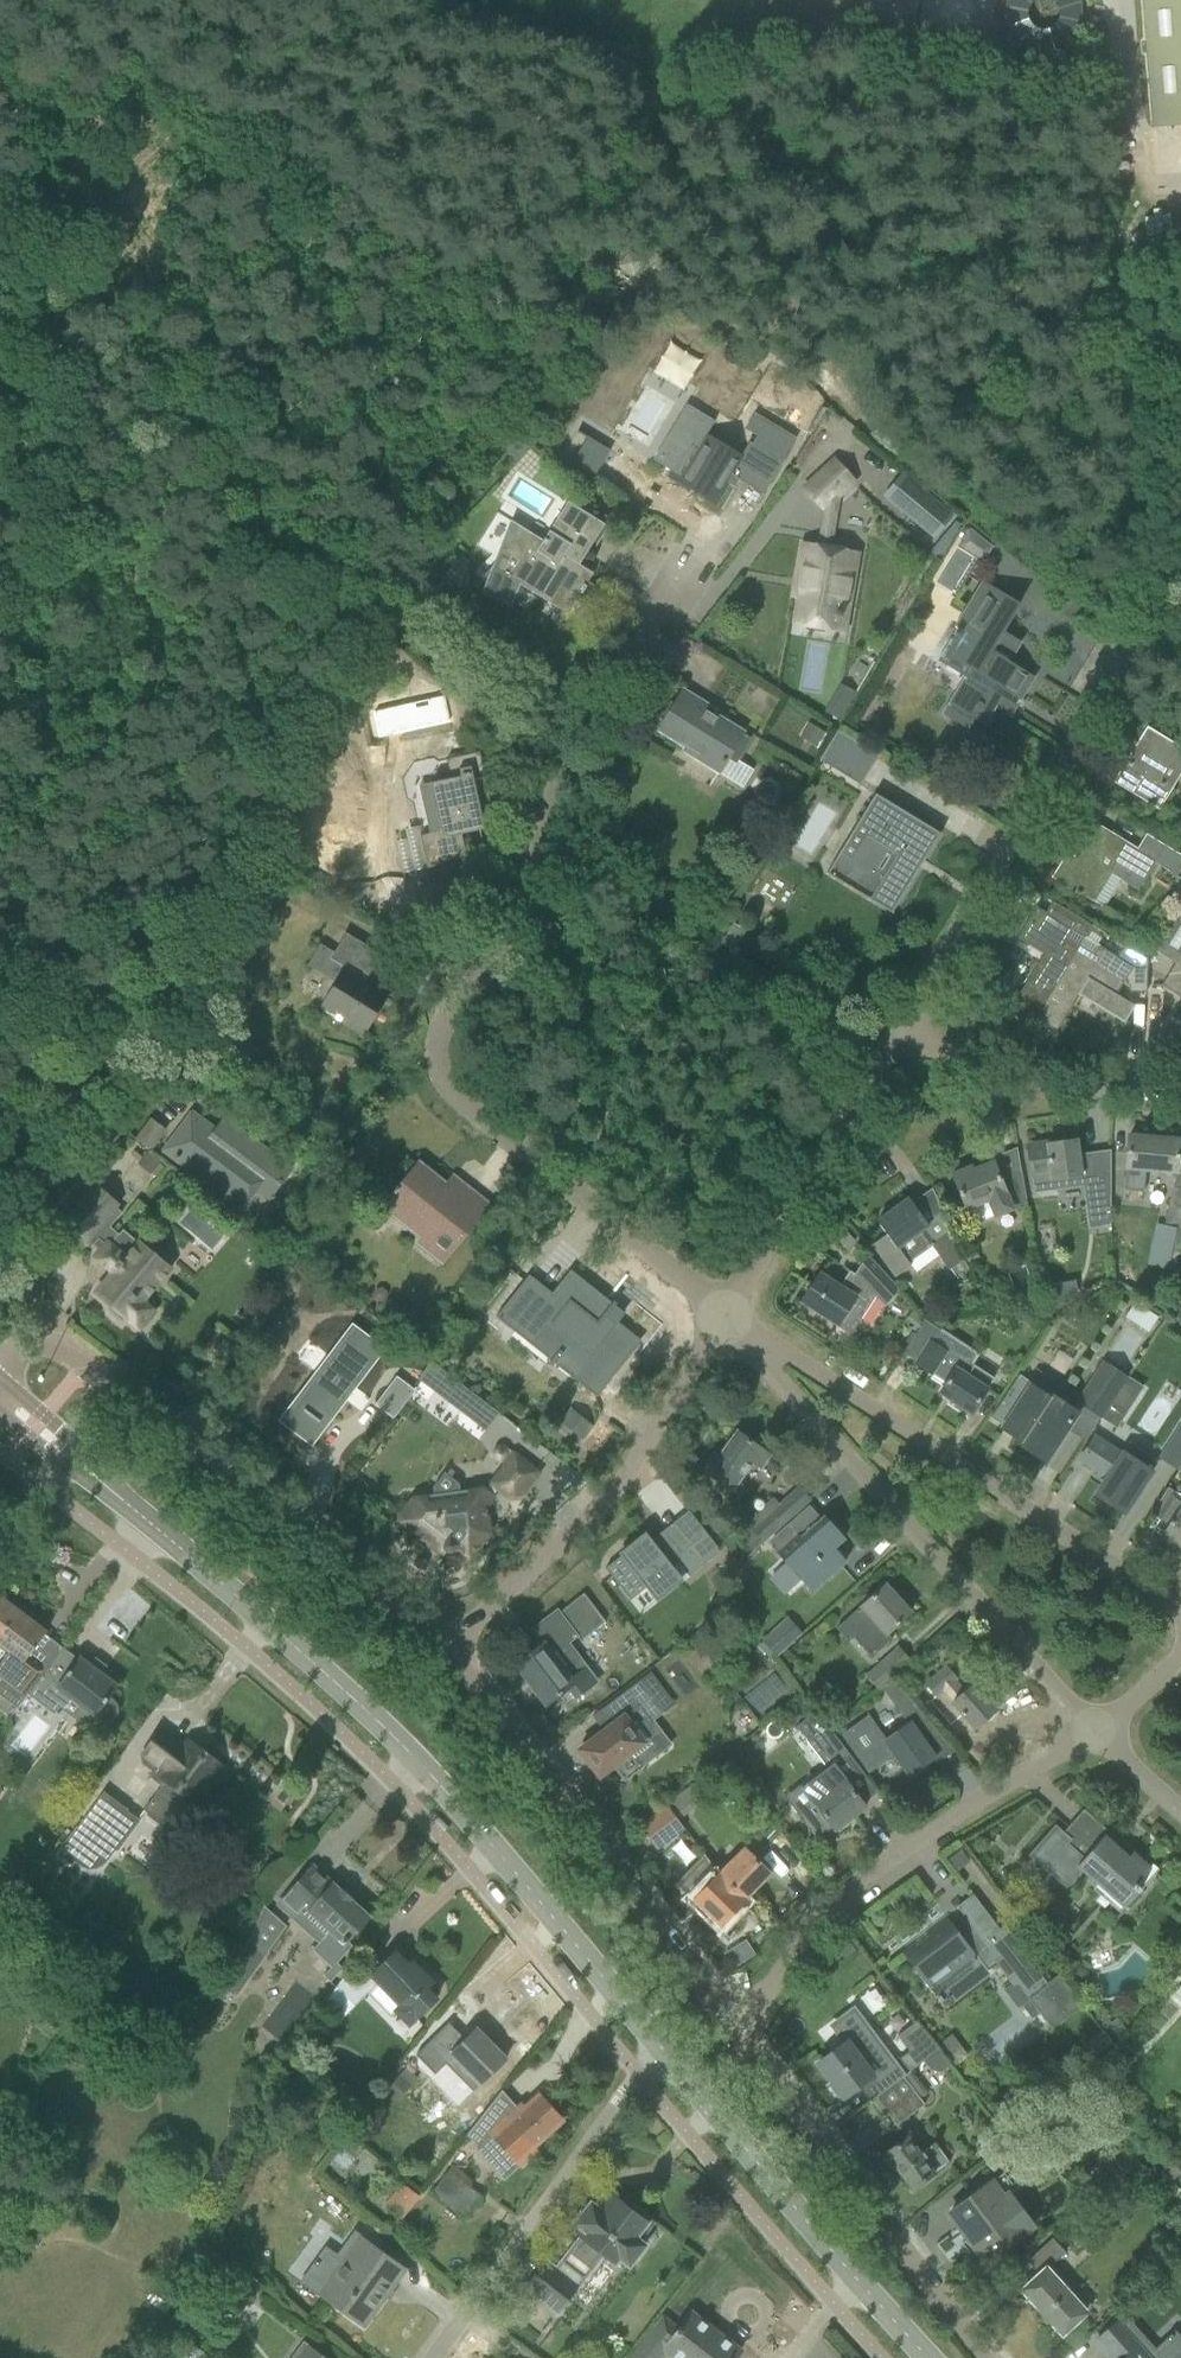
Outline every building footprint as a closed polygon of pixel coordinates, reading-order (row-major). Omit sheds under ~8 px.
[(991,0),(925,0),(919,30),(983,41),(991,0)] [(1152,128),(1180,126),(1180,0),(1142,0),(1152,128)] [(663,465),(662,466),(673,473),(672,475),(700,493),(717,503),(719,499),(728,484),(733,476),(739,480),(763,494),(782,463),(794,443),(763,425),(756,438),(752,445),(749,443),(740,458),(705,437),(715,422),(686,405),(682,411),(684,413),(669,437),(685,447),(671,470),(663,465)] [(519,439),(507,452),(518,463),(530,450),(519,439)] [(824,473),(806,489),(824,508),(826,510),(838,499),(855,484),(836,462),(824,473)] [(922,490),(903,514),(933,539),(953,516),(922,490)] [(509,547),(502,544),(492,569),(482,579),(506,600),(520,585),(534,594),(539,587),(572,608),(581,594),(582,595),(587,587),(586,586),(588,582),(569,571),(574,563),(579,566),(604,525),(568,502),(543,543),(520,528),(509,547)] [(803,577),(796,622),(819,626),(845,629),(858,555),(830,551),(804,547),(799,576),(803,577)] [(1008,663),(1019,644),(1002,633),(1019,606),(982,583),(956,626),(959,628),(939,661),(966,678),(943,715),(967,729),(973,720),(983,726),(995,707),(1010,716),(1033,678),(1008,663)] [(446,691),(379,706),(385,734),(453,718),(446,691)] [(683,692),(659,731),(679,743),(685,746),(683,750),(719,771),(720,772),(730,757),(737,761),(750,738),(705,711),(708,707),(703,704),(683,692)] [(810,722),(801,736),(816,745),(824,731),(810,722)] [(1167,739),(1147,727),(1138,740),(1140,742),(1128,761),(1127,761),(1113,783),(1133,795),(1159,811),(1180,775),(1180,748),(1167,739)] [(837,730),(817,763),(859,788),(879,756),(837,730)] [(450,779),(419,786),(429,834),(420,836),(427,869),(427,870),(444,866),(443,863),(464,859),(465,861),(468,861),(462,835),(485,830),(473,776),(484,773),(480,753),(456,758),(446,760),(450,779)] [(940,835),(875,795),(859,821),(870,828),(851,858),(858,861),(843,885),(870,901),(874,894),(895,907),(919,868),(912,865),(916,858),(922,861),(924,862),(940,835)] [(1073,890),(1122,921),(1124,918),(1096,901),(1112,876),(1139,893),(1155,866),(1174,877),(1180,865),(1180,857),(1147,836),(1137,851),(1098,827),(1085,847),(1089,849),(1080,864),(1066,855),(1052,877),(1073,890)] [(404,847),(378,853),(382,870),(408,864),(404,847)] [(390,903),(393,916),(418,910),(415,897),(390,903)] [(1045,955),(1014,1006),(1034,1019),(1080,946),(1091,927),(1053,904),(1046,915),(1036,909),(1029,921),(1027,919),(1025,922),(1027,924),(1018,938),(1045,955)] [(734,924),(721,944),(733,951),(746,931),(734,924)] [(322,942),(308,964),(337,983),(320,1009),(344,1024),(364,1037),(365,1035),(362,1034),(388,993),(390,994),(391,993),(374,982),(370,988),(364,984),(370,974),(357,966),(369,947),(347,933),(336,951),(322,942)] [(1080,946),(1034,1019),(1056,1032),(1079,994),(1122,1020),(1130,1006),(1115,997),(1123,983),(1129,987),(1129,991),(1146,992),(1147,960),(1124,946),(1117,958),(1098,947),(1093,955),(1080,946)] [(1162,985),(1180,997),(1180,954),(1174,965),(1162,985)] [(277,1148),(269,1159),(218,1122),(211,1131),(191,1117),(166,1152),(243,1207),(253,1193),(269,1204),(299,1163),(277,1148)] [(151,1151),(165,1131),(150,1120),(136,1140),(151,1151)] [(1177,1173),(1178,1165),(1180,1141),(1129,1136),(1127,1160),(1124,1191),(1143,1193),(1146,1170),(1177,1173)] [(1101,1226),(1112,1225),(1111,1151),(1103,1152),(1103,1153),(1079,1156),(1077,1140),(1046,1144),(1047,1147),(1028,1149),(1034,1194),(1054,1192),(1053,1185),(1088,1180),(1091,1207),(1099,1206),(1101,1226)] [(995,1215),(1026,1201),(1017,1148),(990,1159),(992,1163),(973,1171),(971,1167),(969,1167),(970,1168),(954,1175),(953,1174),(952,1174),(973,1224),(995,1214),(995,1215)] [(147,1153),(139,1162),(150,1172),(158,1162),(147,1153)] [(418,1244),(442,1264),(488,1206),(464,1186),(457,1195),(419,1164),(388,1202),(427,1233),(418,1244)] [(95,1185),(62,1224),(85,1244),(86,1243),(98,1253),(107,1243),(116,1250),(128,1236),(123,1231),(119,1236),(109,1228),(121,1213),(115,1209),(118,1205),(95,1185)] [(1180,1247),(1180,1187),(1174,1185),(1164,1228),(1175,1230),(1167,1266),(1176,1268),(1180,1247)] [(886,1235),(872,1245),(886,1265),(895,1278),(911,1267),(909,1264),(932,1247),(939,1257),(948,1270),(951,1269),(958,1280),(969,1273),(965,1264),(959,1250),(952,1234),(942,1212),(941,1213),(942,1216),(928,1226),(909,1199),(877,1222),(886,1235)] [(127,1320),(129,1317),(142,1327),(154,1311),(142,1302),(169,1267),(128,1236),(116,1250),(107,1243),(98,1253),(94,1258),(113,1273),(95,1293),(127,1320)] [(870,1259),(855,1276),(849,1272),(838,1289),(819,1277),(821,1274),(820,1274),(801,1303),(813,1311),(814,1309),(837,1324),(836,1325),(851,1335),(851,1334),(851,1333),(869,1305),(870,1306),(875,1298),(884,1308),(898,1290),(870,1259)] [(529,1276),(495,1318),(509,1329),(511,1327),(532,1344),(545,1327),(589,1362),(574,1380),(596,1398),(610,1381),(608,1379),(638,1342),(618,1326),(619,1324),(618,1323),(615,1321),(614,1323),(606,1317),(615,1306),(616,1304),(613,1302),(612,1304),(610,1306),(572,1276),(574,1274),(570,1271),(552,1294),(551,1295),(529,1279),(531,1277),(529,1276)] [(1077,1282),(1049,1287),(1053,1309),(1079,1293),(1077,1282)] [(377,1289),(374,1293),(374,1299),(379,1302),(384,1302),(388,1297),(387,1292),(383,1288),(377,1289)] [(1166,1317),(1180,1326),(1180,1297),(1174,1292),(1166,1317)] [(911,1313),(905,1324),(916,1332),(923,1321),(911,1313)] [(916,1332),(903,1354),(916,1362),(914,1365),(918,1368),(932,1376),(933,1374),(946,1383),(940,1393),(955,1403),(952,1407),(966,1417),(969,1412),(971,1414),(984,1394),(987,1390),(994,1379),(974,1366),(969,1363),(975,1354),(941,1332),(929,1324),(923,1321),(916,1332)] [(356,1329),(283,1425),(311,1446),(384,1351),(356,1329)] [(431,1362),(418,1379),(485,1431),(498,1414),(431,1362)] [(1103,1362),(1077,1402),(1103,1419),(1116,1399),(1129,1379),(1103,1362)] [(1019,1376),(1006,1395),(991,1419),(1018,1437),(1015,1442),(1045,1462),(1066,1430),(1065,1429),(1076,1412),(1047,1394),(1019,1376)] [(396,1377),(374,1406),(393,1420),(414,1391),(396,1377)] [(1116,1399),(1103,1419),(1117,1429),(1130,1408),(1116,1399)] [(570,1411),(557,1428),(580,1446),(593,1429),(570,1411)] [(1159,1458),(1178,1471),(1180,1467),(1180,1425),(1177,1431),(1159,1458)] [(752,1462),(760,1468),(769,1455),(738,1433),(720,1458),(715,1454),(703,1471),(723,1485),(731,1491),(752,1462)] [(1092,1441),(1079,1460),(1107,1479),(1096,1495),(1124,1514),(1137,1494),(1151,1473),(1152,1474),(1159,1463),(1149,1457),(1129,1444),(1123,1454),(1122,1455),(1094,1437),(1092,1441)] [(432,1487),(434,1496),(413,1499),(400,1516),(414,1526),(410,1531),(430,1546),(436,1539),(444,1544),(444,1549),(447,1552),(452,1552),(455,1549),(469,1560),(488,1536),(482,1531),(488,1523),(486,1509),(494,1498),(499,1502),(505,1495),(508,1497),(521,1496),(538,1473),(512,1453),(484,1490),(482,1489),(460,1492),(459,1483),(444,1472),(432,1487)] [(798,1490),(778,1508),(773,1503),(746,1528),(751,1533),(733,1549),(744,1561),(809,1502),(798,1490)] [(1168,1490),(1154,1511),(1156,1517),(1149,1528),(1161,1536),(1160,1538),(1180,1551),(1180,1499),(1168,1490)] [(807,1534),(801,1540),(797,1536),(777,1553),(812,1592),(828,1578),(846,1562),(834,1548),(844,1539),(825,1518),(807,1534)] [(620,1557),(604,1569),(630,1601),(646,1589),(656,1603),(683,1581),(672,1568),(678,1563),(689,1577),(720,1552),(705,1533),(681,1552),(664,1531),(651,1541),(645,1533),(618,1554),(620,1557)] [(845,1622),(836,1630),(847,1641),(856,1633),(874,1653),(869,1657),(871,1659),(892,1640),(887,1634),(911,1613),(885,1585),(861,1607),(845,1622)] [(541,1645),(516,1665),(547,1705),(569,1687),(577,1697),(597,1682),(578,1657),(568,1644),(578,1636),(581,1641),(605,1622),(584,1594),(533,1634),(541,1645)] [(16,1611),(0,1598),(0,1633),(16,1611)] [(610,1601),(601,1608),(609,1618),(618,1612),(610,1601)] [(0,1633),(0,1682),(2,1683),(0,1686),(0,1697),(17,1710),(28,1694),(46,1667),(47,1668),(49,1665),(32,1652),(46,1634),(31,1623),(33,1621),(18,1609),(16,1611),(0,1633)] [(801,1634),(788,1619),(762,1643),(776,1657),(801,1634)] [(698,1647),(690,1653),(700,1666),(708,1660),(698,1647)] [(28,1694),(29,1694),(54,1713),(59,1707),(88,1730),(97,1718),(100,1719),(104,1721),(108,1722),(113,1720),(116,1717),(118,1713),(118,1708),(117,1704),(114,1701),(109,1697),(117,1687),(100,1675),(106,1667),(95,1659),(90,1667),(79,1659),(78,1659),(62,1648),(49,1665),(47,1668),(46,1667),(28,1694)] [(878,1690),(904,1667),(910,1662),(898,1649),(867,1677),(878,1690)] [(952,1704),(959,1711),(974,1729),(996,1709),(974,1684),(964,1693),(954,1681),(956,1679),(945,1667),(927,1683),(926,1684),(937,1696),(943,1691),(953,1703),(952,1704)] [(882,1688),(910,1722),(885,1740),(869,1716),(841,1736),(868,1775),(893,1755),(909,1777),(935,1758),(924,1742),(938,1732),(892,1680),(882,1688)] [(599,1736),(580,1750),(599,1775),(612,1766),(624,1782),(643,1768),(630,1752),(643,1743),(642,1741),(658,1729),(653,1723),(664,1714),(655,1702),(639,1682),(616,1700),(627,1715),(603,1733),(599,1736)] [(803,1703),(788,1715),(797,1726),(812,1714),(803,1703)] [(817,1713),(797,1729),(806,1741),(829,1771),(804,1790),(813,1802),(815,1805),(800,1817),(817,1840),(833,1828),(835,1831),(865,1807),(863,1804),(878,1793),(852,1758),(849,1754),(826,1726),(817,1713)] [(149,1815),(161,1824),(167,1827),(174,1826),(181,1823),(184,1817),(185,1809),(183,1803),(188,1795),(194,1799),(220,1765),(191,1743),(184,1752),(159,1733),(143,1755),(146,1757),(141,1763),(152,1772),(148,1777),(161,1787),(143,1811),(149,1815)] [(737,1753),(745,1765),(761,1754),(753,1742),(737,1753)] [(77,1825),(58,1851),(75,1863),(84,1869),(127,1811),(103,1793),(78,1826),(77,1825)] [(683,1828),(668,1807),(640,1827),(656,1848),(683,1828)] [(1119,1913),(1124,1907),(1125,1908),(1141,1889),(1136,1884),(1150,1868),(1132,1853),(1128,1857),(1113,1844),(1117,1839),(1083,1810),(1060,1837),(1055,1833),(1036,1855),(1066,1881),(1078,1867),(1098,1885),(1094,1890),(1119,1913)] [(772,1826),(763,1836),(771,1844),(780,1834),(772,1826)] [(744,1849),(719,1875),(745,1901),(771,1875),(744,1849)] [(959,1849),(947,1858),(955,1869),(967,1861),(959,1849)] [(58,1851),(51,1860),(68,1872),(75,1863),(58,1851)] [(745,1901),(719,1875),(711,1867),(705,1860),(680,1886),(703,1912),(702,1913),(703,1914),(718,1928),(721,1926),(745,1901)] [(305,1875),(278,1906),(292,1918),(303,1906),(330,1931),(319,1943),(312,1951),(331,1968),(323,1976),(330,1983),(343,1969),(337,1964),(352,1946),(347,1941),(369,1917),(350,1900),(351,1899),(349,1898),(348,1899),(341,1893),(343,1892),(341,1890),(340,1891),(333,1885),(330,1888),(322,1881),(325,1878),(316,1870),(313,1873),(310,1870),(305,1875)] [(945,1916),(900,1950),(914,1969),(932,1992),(946,2010),(991,1975),(986,1969),(995,1963),(1014,1988),(1018,1985),(1030,2001),(1022,2007),(1032,2019),(1039,2013),(1052,2028),(1081,2006),(1058,1977),(1048,1985),(1019,1947),(1020,1946),(1005,1927),(1000,1931),(994,1924),(980,1905),(973,1896),(957,1908),(964,1917),(966,1920),(955,1929),(945,1916)] [(236,1998),(269,1951),(250,1937),(216,1984),(236,1998)] [(747,1944),(729,1954),(735,1965),(753,1954),(747,1944)] [(339,1987),(326,2004),(340,2018),(355,2004),(377,1982),(400,2005),(394,2012),(409,2027),(434,2001),(424,1991),(431,1984),(411,1963),(407,1967),(394,1954),(377,1970),(374,1973),(365,1962),(339,1987)] [(843,2098),(858,2086),(861,2090),(896,2064),(854,2007),(829,2026),(842,2045),(817,2064),(843,2098)] [(1116,2020),(1106,2028),(1114,2038),(1124,2030),(1116,2020)] [(915,2022),(897,2036),(909,2052),(900,2059),(909,2072),(910,2071),(923,2061),(937,2051),(915,2022)] [(431,2040),(416,2055),(434,2074),(452,2056),(464,2067),(456,2075),(472,2091),(480,2083),(487,2076),(504,2059),(476,2031),(466,2041),(448,2023),(431,2040)] [(1099,2035),(1083,2047),(1092,2059),(1108,2046),(1099,2035)] [(949,2061),(961,2053),(949,2036),(937,2045),(949,2061)] [(937,2051),(923,2061),(931,2071),(940,2074),(949,2067),(937,2051)] [(388,2059),(379,2071),(388,2079),(398,2067),(388,2059)] [(909,2072),(903,2077),(918,2096),(925,2091),(910,2071),(909,2072)] [(400,2076),(385,2092),(396,2103),(412,2087),(400,2076)] [(903,2077),(875,2097),(896,2126),(924,2106),(920,2100),(903,2077)] [(501,2091),(466,2135),(476,2146),(473,2148),(488,2164),(503,2150),(519,2167),(536,2151),(533,2147),(562,2120),(539,2096),(523,2110),(520,2107),(517,2109),(501,2091)] [(934,2173),(948,2162),(935,2144),(920,2155),(907,2137),(904,2139),(885,2153),(912,2190),(931,2175),(934,2173)] [(480,2198),(461,2183),(448,2173),(432,2193),(464,2218),(480,2198)] [(384,2205),(401,2219),(418,2199),(401,2185),(384,2205)] [(969,2199),(950,2213),(963,2230),(969,2238),(961,2243),(984,2273),(1002,2259),(1006,2256),(1003,2251),(1024,2235),(1034,2228),(1010,2196),(1009,2194),(998,2202),(995,2204),(983,2188),(969,2199)] [(641,2242),(655,2223),(634,2206),(631,2210),(609,2192),(608,2194),(608,2195),(598,2208),(591,2203),(574,2224),(580,2228),(576,2233),(581,2238),(556,2270),(545,2261),(525,2288),(557,2313),(603,2255),(615,2264),(619,2259),(629,2267),(645,2246),(641,2242)] [(360,2236),(317,2295),(363,2329),(406,2269),(360,2236)] [(1027,2261),(1039,2275),(1022,2290),(1062,2334),(1085,2313),(1072,2299),(1076,2295),(1062,2279),(1058,2283),(1046,2270),(1065,2253),(1052,2239),(1027,2261)] [(243,2269),(228,2258),(222,2266),(237,2278),(243,2269)] [(632,2357),(660,2357),(666,2350),(676,2357),(736,2357),(740,2352),(691,2313),(678,2330),(663,2318),(632,2357)] [(1097,2341),(1112,2357),(1160,2357),(1146,2342),(1123,2317),(1114,2325),(1097,2341)] [(178,2357),(211,2357),(190,2342),(178,2357)] [(317,2352),(304,2342),(292,2357),(325,2357),(317,2352)]
